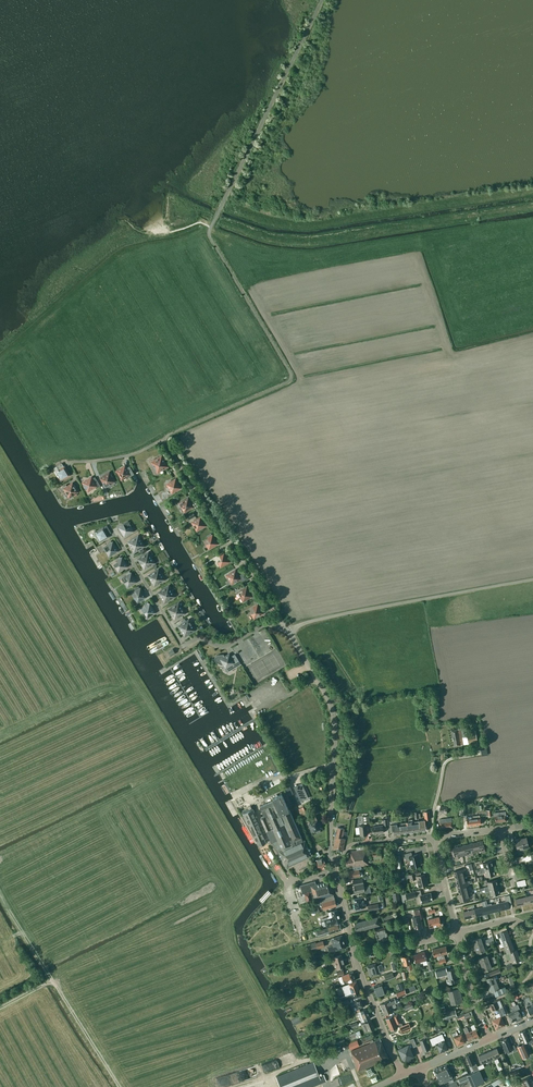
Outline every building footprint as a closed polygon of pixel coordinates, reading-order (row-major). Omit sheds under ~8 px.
[(157,472),(167,466),(161,456),(151,462),(157,472)] [(63,466),(62,463),(54,467),(55,471),(60,481),(70,475),(64,465),(63,466)] [(129,478),(127,475),(129,474),(130,476),(134,474),(129,466),(126,468),(125,466),(116,471),(123,481),(129,478)] [(106,486),(114,481),(109,473),(101,478),(106,486)] [(95,477),(92,478),(91,477),(83,482),(88,491),(95,486),(96,488),(100,486),(95,477)] [(169,489),(170,489),(172,492),(176,490),(176,491),(179,489),(179,488),(180,487),(175,479),(172,481),(172,480),(166,484),(169,489)] [(72,483),(67,486),(66,484),(59,488),(62,493),(65,491),(67,493),(70,490),(73,494),(74,496),(77,495),(75,493),(77,491),(72,483)] [(190,504),(188,499),(184,501),(180,503),(182,507),(183,507),(185,510),(188,509),(191,508),(190,507),(191,506),(193,509),(197,506),(194,502),(190,504)] [(205,525),(200,517),(196,519),(198,523),(194,526),(197,530),(200,528),(201,529),(204,527),(203,526),(205,525)] [(97,530),(98,533),(99,537),(97,538),(99,542),(109,536),(107,533),(110,531),(107,525),(103,527),(97,530)] [(131,527),(130,526),(126,529),(124,525),(119,527),(124,536),(133,531),(132,530),(134,529),(133,526),(131,527)] [(189,527),(179,533),(184,541),(194,535),(189,527)] [(131,547),(141,540),(138,535),(128,542),(131,547)] [(206,544),(209,548),(217,543),(212,535),(208,538),(210,541),(206,544)] [(144,545),(141,540),(131,547),(134,552),(144,545)] [(112,542),(108,545),(110,549),(106,551),(109,555),(113,553),(113,554),(116,552),(116,551),(117,550),(112,542)] [(141,563),(151,557),(148,552),(138,558),(141,563)] [(229,561),(224,553),(219,555),(222,559),(218,562),(220,566),(229,561)] [(118,571),(127,566),(122,557),(117,560),(120,564),(116,566),(118,571)] [(151,557),(141,563),(144,568),(154,562),(151,557)] [(148,575),(151,580),(161,574),(158,569),(148,575)] [(229,579),(232,583),(240,578),(235,570),(231,573),(233,577),(229,579)] [(128,586),(136,581),(131,573),(126,576),(129,579),(125,582),(128,586)] [(161,574),(151,580),(154,585),(164,579),(161,574)] [(145,597),(140,588),(138,586),(134,588),(136,591),(138,595),(134,597),(137,602),(145,597)] [(158,592),(161,597),(171,591),(168,586),(158,592)] [(249,592),(246,587),(238,592),(243,601),(251,596),(252,599),(257,596),(253,590),(249,592)] [(171,591),(161,597),(164,602),(174,596),(171,591)] [(258,597),(254,599),(257,604),(252,606),(255,611),(250,614),(254,619),(264,613),(259,605),(262,603),(258,597)] [(168,609),(171,614),(181,608),(178,603),(168,609)] [(155,612),(149,604),(145,606),(145,607),(141,609),(144,612),(143,613),(146,617),(155,612)] [(181,608),(171,614),(174,619),(185,613),(181,608)] [(181,621),(182,623),(178,625),(182,630),(192,624),(189,619),(186,621),(185,618),(181,621)] [(195,629),(192,624),(182,630),(185,636),(195,629)] [(199,649),(196,650),(202,660),(205,659),(199,649)] [(230,656),(229,654),(224,657),(223,654),(218,654),(217,654),(216,655),(215,655),(215,656),(214,657),(214,658),(214,659),(215,660),(215,661),(216,662),(221,664),(223,663),(226,667),(228,671),(240,664),(234,654),(230,656)] [(477,743),(476,733),(475,730),(466,731),(466,727),(451,730),(452,738),(454,746),(469,743),(469,744),(477,743)] [(304,785),(302,778),(299,779),(300,781),(296,782),(295,780),(286,783),(287,783),(284,785),(287,793),(291,792),(290,790),(298,787),(304,785)] [(300,801),(308,798),(303,787),(295,790),(300,801)] [(286,866),(311,855),(304,840),(303,840),(296,825),(289,809),(289,810),(282,794),(273,798),(274,800),(260,806),(264,815),(261,817),(261,818),(271,842),(272,842),(274,846),(279,854),(281,853),(286,866)] [(446,814),(448,807),(437,804),(435,811),(446,814)] [(259,845),(266,842),(256,821),(257,817),(253,809),(250,810),(249,809),(251,808),(250,805),(248,806),(249,808),(246,810),(246,811),(243,813),(247,823),(249,822),(259,845)] [(466,815),(465,808),(465,805),(457,806),(458,814),(461,814),(462,816),(466,815)] [(307,817),(302,807),(298,809),(301,815),(300,816),(301,820),(307,817)] [(506,817),(507,817),(507,815),(506,815),(505,811),(493,813),(494,822),(506,821),(506,817)] [(320,831),(320,830),(319,828),(322,827),(316,815),(308,818),(310,823),(308,824),(312,832),(314,831),(315,832),(316,833),(320,831)] [(468,825),(480,824),(479,815),(467,816),(468,825)] [(424,820),(418,820),(419,826),(420,831),(426,830),(425,826),(429,826),(429,827),(430,827),(430,817),(424,818),(424,820)] [(451,818),(445,818),(439,819),(439,822),(440,822),(440,829),(452,827),(452,821),(451,818)] [(394,834),(401,833),(399,823),(389,824),(390,832),(394,831),(394,834)] [(360,835),(367,834),(366,824),(359,825),(360,835)] [(374,833),(383,832),(382,825),(373,826),(374,833)] [(343,851),(345,839),(342,838),(344,828),(338,827),(333,849),(343,851)] [(517,850),(528,847),(526,838),(518,840),(518,839),(515,839),(516,844),(512,845),(513,852),(518,851),(517,850)] [(475,842),(477,852),(482,851),(482,853),(485,852),(482,840),(475,842)] [(475,842),(468,844),(470,856),(473,855),(473,853),(477,852),(475,842)] [(468,844),(460,846),(462,855),(467,854),(467,856),(470,856),(468,844)] [(353,865),(353,870),(359,869),(361,868),(361,866),(369,864),(367,849),(366,846),(363,846),(363,849),(350,851),(351,856),(345,857),(347,866),(353,865)] [(458,856),(462,855),(460,846),(453,848),(455,859),(458,859),(458,856)] [(411,867),(420,865),(417,854),(412,855),(411,852),(404,854),(406,859),(409,858),(411,867)] [(530,854),(524,856),(525,862),(532,861),(532,853),(530,854)] [(324,866),(325,866),(324,860),(323,860),(322,858),(319,859),(316,860),(318,868),(319,867),(320,869),(324,868),(324,866)] [(480,871),(494,867),(492,860),(482,863),(483,867),(479,868),(480,871)] [(494,867),(480,871),(480,873),(484,872),(485,876),(495,874),(494,867)] [(360,876),(359,869),(353,870),(348,871),(349,878),(360,876)] [(453,871),(455,879),(464,877),(463,872),(465,872),(464,869),(453,871)] [(420,871),(413,873),(404,875),(405,878),(409,877),(410,880),(416,878),(419,887),(428,885),(426,880),(425,880),(425,878),(424,874),(421,874),(420,871)] [(465,881),(464,877),(455,879),(457,886),(468,884),(467,881),(465,881)] [(365,893),(371,892),(369,886),(364,887),(362,878),(353,880),(355,893),(365,891),(365,893)] [(484,887),(484,889),(498,886),(497,879),(487,882),(488,886),(484,887)] [(333,894),(331,885),(329,880),(316,884),(315,881),(313,882),(313,881),(300,885),(302,894),(304,893),(307,902),(315,899),(333,894)] [(468,884),(457,886),(459,894),(468,891),(467,887),(469,887),(468,884)] [(498,886),(484,889),(485,892),(489,891),(490,895),(500,893),(498,886)] [(415,891),(405,893),(401,894),(402,900),(407,899),(416,896),(415,891)] [(468,891),(459,894),(461,901),(472,899),(471,895),(469,896),(468,891)] [(400,900),(399,892),(392,893),(393,901),(400,900)] [(432,900),(430,892),(419,895),(421,903),(432,900)] [(506,901),(496,903),(498,911),(509,908),(508,904),(511,903),(509,894),(505,896),(506,901)] [(323,909),(336,905),(333,895),(320,899),(323,909)] [(355,909),(366,907),(364,896),(354,898),(355,903),(354,903),(355,909)] [(528,903),(526,896),(515,899),(517,906),(528,903)] [(498,911),(496,903),(491,905),(491,903),(487,904),(486,900),(484,901),(485,906),(487,913),(498,911)] [(483,907),(474,909),(476,916),(487,913),(485,906),(484,901),(481,901),(482,905),(483,905),(483,907)] [(292,911),(290,912),(293,923),(300,921),(296,907),(291,908),(292,911)] [(328,918),(324,920),(326,926),(339,922),(341,921),(337,909),(331,911),(328,912),(329,916),(327,917),(328,918)] [(422,929),(420,920),(420,918),(424,917),(422,909),(418,910),(419,916),(413,917),(414,922),(416,931),(422,929)] [(476,916),(474,909),(463,911),(465,919),(476,916)] [(356,930),(379,924),(377,917),(354,923),(356,930)] [(318,937),(342,929),(340,923),(340,924),(339,922),(337,923),(338,924),(316,931),(318,937)] [(378,941),(388,939),(385,927),(375,929),(378,941)] [(503,943),(511,940),(507,929),(496,933),(498,937),(501,936),(503,943)] [(329,952),(345,947),(342,935),(331,938),(333,945),(328,947),(329,952)] [(473,940),(475,946),(488,941),(487,939),(484,940),(484,941),(482,941),(480,937),(473,940)] [(311,950),(325,946),(323,940),(316,943),(315,941),(309,943),(311,950)] [(511,940),(503,943),(507,953),(509,952),(515,950),(511,940)] [(488,941),(475,946),(477,953),(485,950),(483,946),(489,944),(488,941)] [(439,947),(441,954),(441,955),(442,959),(443,963),(446,962),(444,954),(448,953),(446,946),(439,947)] [(441,954),(439,947),(432,949),(434,956),(437,956),(438,959),(442,959),(441,955),(441,954)] [(509,952),(512,963),(520,960),(517,949),(515,950),(509,952)] [(427,964),(426,959),(424,951),(420,952),(420,953),(414,954),(415,962),(416,964),(419,963),(419,961),(422,960),(423,965),(426,964),(427,964)] [(337,968),(345,966),(341,954),(333,957),(337,968)] [(408,970),(411,969),(410,963),(408,955),(402,956),(404,965),(407,964),(408,970)] [(481,964),(489,961),(487,955),(479,958),(481,964)] [(491,968),(489,961),(481,964),(484,971),(491,968)] [(367,965),(368,970),(370,976),(376,974),(376,973),(378,972),(378,971),(382,970),(381,964),(376,966),(375,963),(373,964),(373,963),(367,965)] [(447,969),(446,966),(434,969),(436,976),(447,973),(448,978),(446,978),(447,983),(454,982),(453,977),(457,976),(455,968),(447,969)] [(342,976),(338,977),(341,984),(343,983),(355,979),(353,971),(342,976)] [(486,978),(489,985),(504,979),(503,976),(498,978),(496,974),(486,978)] [(348,983),(352,993),(359,991),(356,981),(348,983)] [(499,981),(489,985),(491,991),(494,990),(496,996),(506,992),(505,991),(506,991),(504,986),(501,987),(499,981)] [(385,989),(386,988),(385,986),(384,987),(382,983),(374,986),(377,996),(386,993),(385,989)] [(451,1004),(463,1001),(459,988),(448,991),(451,1004)] [(348,994),(349,995),(350,999),(361,995),(359,991),(352,993),(348,994)] [(355,1010),(356,1010),(359,1008),(365,1005),(361,997),(351,1001),(355,1010)] [(382,1008),(395,1003),(399,1001),(398,998),(393,1000),(392,998),(389,1000),(380,1003),(382,1008)] [(500,1007),(497,1001),(489,1004),(492,1011),(500,1007)] [(396,1006),(395,1003),(382,1008),(384,1014),(394,1011),(392,1008),(396,1006)] [(512,1009),(517,1020),(522,1018),(519,1010),(520,1009),(518,1004),(512,1007),(512,1009)] [(360,1010),(359,1008),(356,1010),(357,1011),(357,1012),(361,1022),(370,1018),(366,1008),(360,1010)] [(456,1016),(455,1009),(442,1013),(443,1019),(456,1016)] [(503,1015),(501,1009),(498,1010),(499,1012),(495,1014),(497,1018),(492,1020),(496,1028),(504,1025),(500,1016),(503,1015)] [(511,1022),(517,1020),(512,1009),(511,1009),(512,1012),(507,1014),(511,1022)] [(401,1030),(409,1026),(407,1022),(402,1024),(397,1013),(386,1018),(391,1030),(397,1027),(396,1024),(398,1023),(401,1030)] [(300,1017),(292,1020),(294,1027),(303,1024),(300,1017)] [(365,1022),(365,1023),(362,1024),(365,1032),(368,1030),(368,1031),(374,1028),(371,1020),(365,1022)] [(470,1031),(473,1038),(478,1036),(475,1029),(476,1029),(474,1023),(470,1025),(473,1030),(470,1031)] [(469,1040),(473,1038),(470,1031),(468,1032),(466,1027),(463,1028),(465,1033),(466,1033),(469,1040)] [(530,1043),(531,1042),(530,1040),(527,1034),(529,1033),(527,1029),(525,1030),(525,1029),(519,1032),(524,1042),(528,1040),(529,1042),(530,1043)] [(352,1040),(361,1036),(359,1031),(349,1035),(352,1040)] [(457,1045),(466,1041),(462,1032),(458,1034),(457,1031),(452,1033),(457,1045)] [(441,1033),(434,1037),(433,1034),(429,1036),(430,1039),(432,1044),(435,1043),(439,1052),(448,1049),(441,1033)] [(358,1070),(388,1058),(380,1039),(374,1041),(371,1034),(361,1038),(363,1043),(369,1041),(370,1043),(351,1051),(353,1056),(352,1056),(358,1070)] [(508,1045),(510,1044),(507,1037),(501,1040),(504,1047),(505,1046),(507,1049),(509,1048),(508,1045)] [(409,1039),(412,1046),(409,1047),(408,1045),(399,1048),(402,1058),(405,1059),(413,1055),(412,1053),(415,1052),(413,1047),(416,1045),(413,1038),(409,1039)] [(424,1051),(430,1049),(425,1038),(419,1040),(424,1051)] [(350,1049),(359,1045),(357,1040),(348,1044),(350,1049)] [(522,1058),(529,1055),(524,1043),(517,1046),(522,1058)] [(490,1050),(494,1058),(500,1055),(497,1047),(490,1050)] [(490,1050),(484,1052),(488,1060),(494,1058),(490,1050)] [(482,1062),(488,1060),(484,1052),(478,1055),(482,1062)] [(470,1065),(471,1065),(472,1067),(469,1069),(470,1073),(479,1069),(476,1062),(475,1063),(470,1053),(466,1055),(470,1065)] [(326,1081),(323,1074),(319,1076),(313,1062),(297,1068),(276,1077),(280,1086),(311,1086),(326,1081)] [(456,1080),(451,1082),(450,1079),(453,1078),(450,1072),(447,1064),(434,1069),(437,1077),(437,1078),(439,1084),(448,1080),(449,1083),(446,1084),(447,1086),(456,1086),(458,1086),(458,1084),(456,1080)] [(456,1080),(458,1084),(468,1079),(472,1086),(484,1081),(479,1069),(456,1080)] [(530,1076),(522,1080),(525,1086),(526,1086),(532,1086),(532,1081),(530,1076)]
